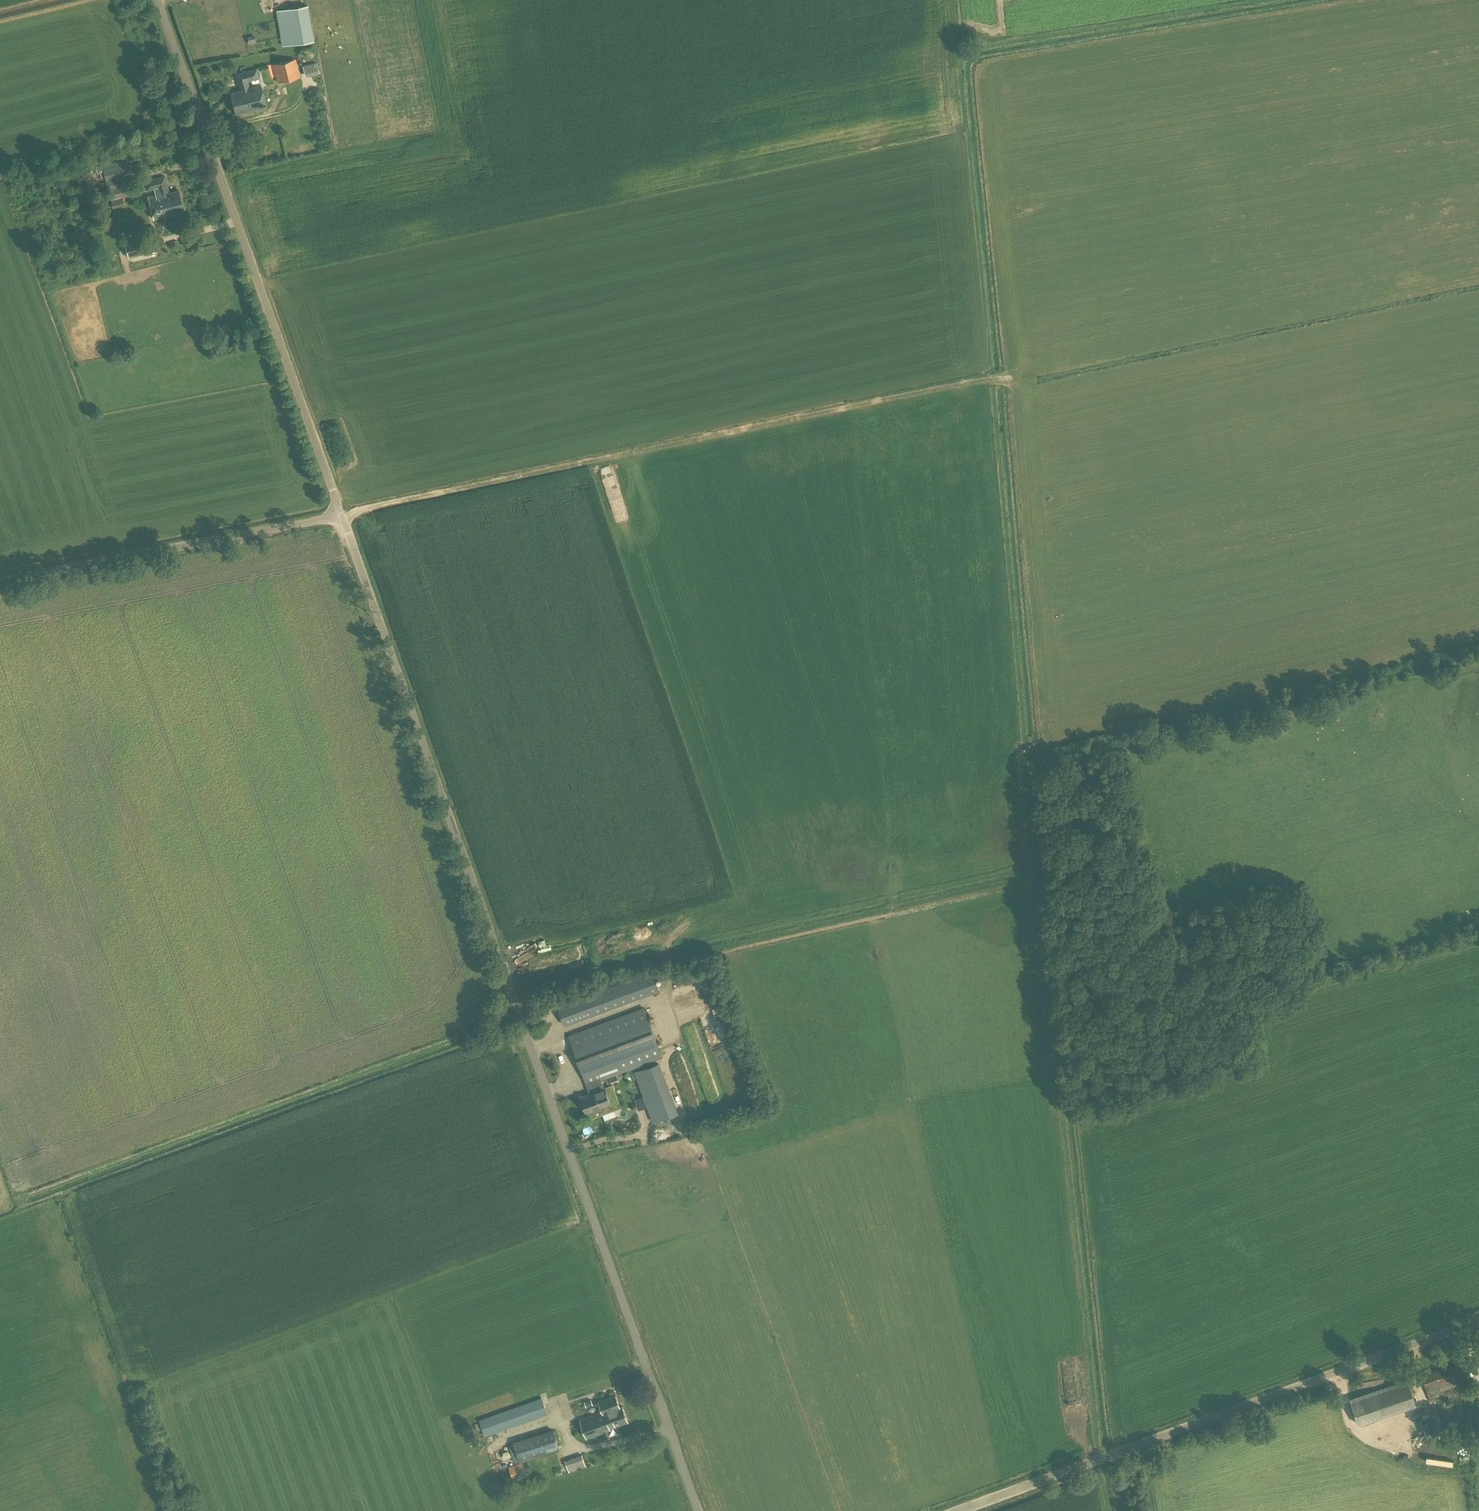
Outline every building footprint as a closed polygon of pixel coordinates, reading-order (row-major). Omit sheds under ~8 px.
[(308,5),(276,10),(282,46),(313,41),(308,5)] [(277,83),(300,77),(296,59),(273,64),(277,83)] [(307,82),(320,79),(318,72),(316,63),(303,66),(305,75),(307,82)] [(236,114),(266,107),(257,69),(236,74),(240,90),(231,92),(236,114)] [(308,90),(320,87),(318,81),(306,83),(308,90)] [(248,139),(263,136),(261,128),(246,131),(248,139)] [(125,164),(123,158),(97,165),(101,179),(104,178),(107,189),(108,189),(111,200),(132,195),(129,183),(118,186),(116,179),(133,174),(130,163),(125,164)] [(163,194),(168,216),(184,212),(179,190),(169,192),(165,176),(144,181),(146,188),(147,191),(154,189),(154,188),(159,187),(161,194),(163,194)] [(154,219),(168,216),(163,194),(161,194),(159,187),(154,188),(154,189),(147,191),(146,188),(146,191),(154,189),(155,194),(148,196),(154,219)] [(70,211),(78,209),(76,201),(68,203),(70,211)] [(128,258),(145,254),(142,238),(124,242),(128,258)] [(555,954),(573,950),(572,945),(554,949),(555,954)] [(690,982),(699,979),(695,968),(686,971),(690,982)] [(565,1025),(660,990),(652,970),(557,1005),(565,1025)] [(587,1113),(601,1108),(603,1114),(621,1107),(612,1084),(604,1087),(601,1079),(609,1077),(611,1082),(616,1080),(614,1075),(663,1057),(644,1007),(569,1035),(590,1093),(581,1096),(587,1113)] [(653,1122),(679,1113),(660,1062),(634,1071),(653,1122)] [(1447,1400),(1466,1394),(1463,1383),(1465,1382),(1459,1361),(1421,1374),(1430,1402),(1446,1398),(1447,1400)] [(1391,1378),(1406,1372),(1402,1363),(1388,1368),(1391,1378)] [(1358,1424),(1416,1404),(1407,1379),(1350,1399),(1358,1424)] [(620,1406),(615,1395),(599,1401),(603,1411),(580,1420),(587,1439),(610,1430),(610,1428),(628,1421),(622,1406),(620,1406)] [(485,1436),(497,1432),(548,1413),(542,1397),(479,1419),(485,1436)] [(591,1399),(584,1401),(587,1407),(593,1405),(591,1399)] [(1438,1432),(1432,1413),(1420,1417),(1426,1436),(1438,1432)] [(520,1462),(560,1450),(553,1429),(514,1441),(515,1444),(509,1446),(512,1456),(518,1454),(520,1462)] [(565,1460),(569,1472),(586,1465),(584,1460),(582,1454),(565,1460)] [(518,1460),(508,1464),(513,1478),(528,1472),(524,1461),(519,1463),(518,1460)]
